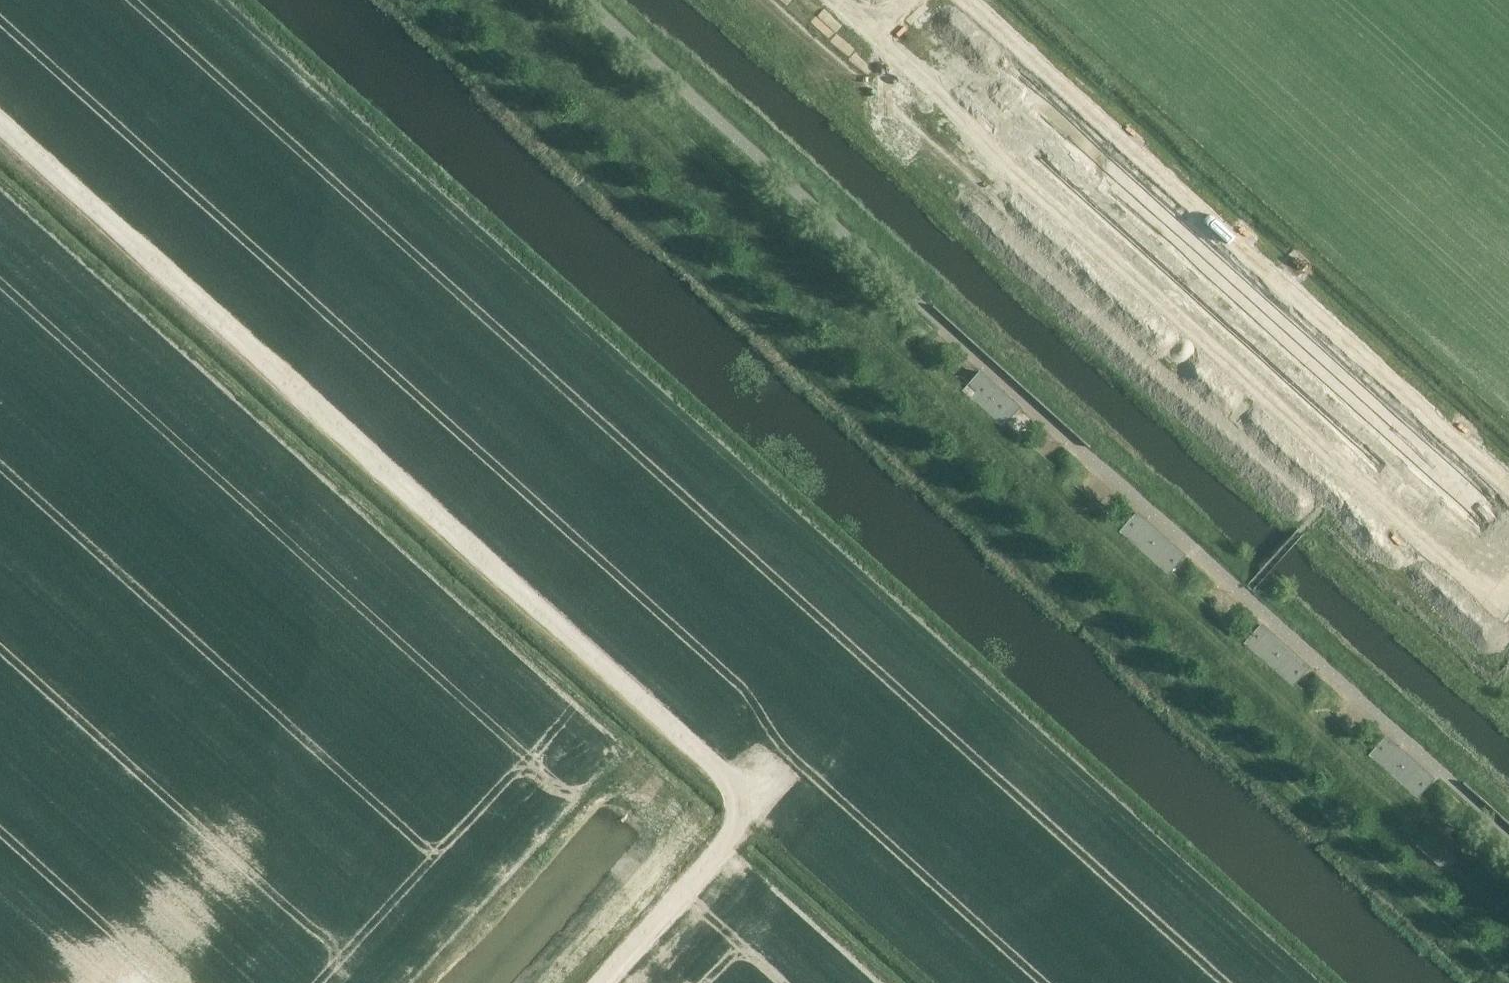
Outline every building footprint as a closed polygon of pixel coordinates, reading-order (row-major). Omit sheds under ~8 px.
[(965,386),(963,388),(1003,424),(1005,423),(1021,406),(980,369),(965,386)] [(1126,522),(1120,530),(1169,574),(1177,564),(1186,554),(1138,510),(1126,522)] [(1251,635),(1246,641),(1293,685),(1294,684),(1301,676),(1310,666),(1262,622),(1251,635)] [(1375,747),(1369,754),(1418,797),(1424,790),(1435,778),(1386,734),(1375,747)] [(1438,862),(1461,862),(1469,852),(1458,841),(1441,826),(1436,822),(1417,842),(1438,862)]
